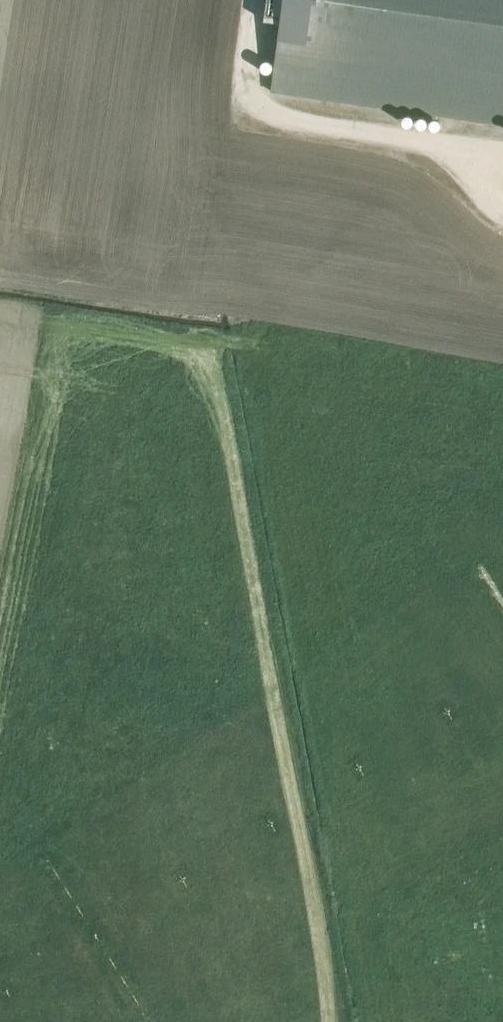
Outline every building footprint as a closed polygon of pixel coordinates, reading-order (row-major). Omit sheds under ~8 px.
[(267,21),(279,24),(271,92),(502,124),(502,0),(270,0),(267,21)]
